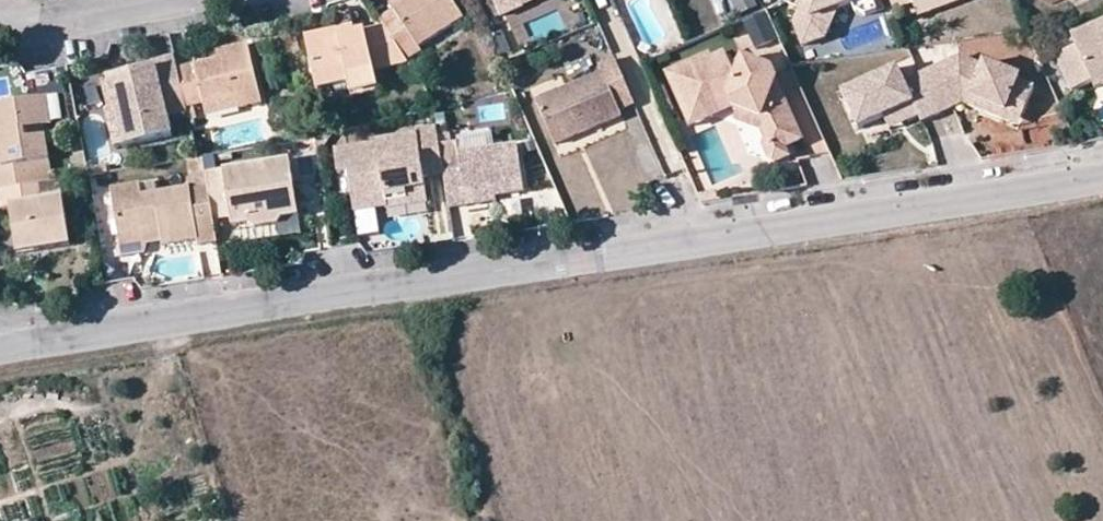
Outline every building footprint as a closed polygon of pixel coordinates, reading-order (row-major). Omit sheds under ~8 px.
[(421,45),(465,17),(455,0),(397,0),(391,4),(393,9),(379,18),(384,27),(407,60),(423,52),(421,45)] [(497,14),(521,4),(519,0),(491,0),(497,14)] [(737,13),(757,4),(756,0),(731,0),(737,13)] [(880,0),(797,0),(800,6),(799,20),(793,35),(803,53),(826,43),(836,13),(849,8),(852,15),(863,19),(881,11),(877,1),(880,0)] [(918,0),(886,0),(892,12),(911,3),(918,0)] [(942,4),(929,0),(918,0),(911,3),(914,9),(919,22),(972,0),(952,0),(942,4)] [(914,9),(911,3),(892,12),(894,17),(914,9)] [(754,46),(777,36),(764,8),(741,19),(754,46)] [(1095,37),(1073,46),(1058,54),(1072,88),(1087,81),(1090,88),(1102,83),(1102,22),(1091,27),(1095,37)] [(348,83),(349,75),(408,65),(407,60),(384,27),(341,36),(339,28),(306,34),(315,90),(348,83)] [(1068,37),(1073,46),(1095,37),(1091,27),(1068,37)] [(225,49),(225,59),(217,60),(181,66),(184,83),(188,104),(209,102),(239,96),(241,108),(264,104),(254,44),(225,49)] [(217,60),(225,59),(225,49),(215,50),(217,60)] [(1022,80),(987,63),(985,67),(961,54),(919,73),(937,113),(955,105),(951,98),(962,93),(971,97),(968,105),(1001,121),(1007,110),(1023,118),(1035,93),(1019,85),(1022,80)] [(138,63),(139,69),(161,65),(165,86),(184,83),(181,66),(179,56),(138,63)] [(632,103),(612,57),(596,64),(599,72),(533,100),(553,144),(619,114),(617,110),(632,103)] [(709,109),(708,106),(728,98),(732,108),(736,118),(749,117),(752,119),(757,119),(765,124),(761,133),(765,142),(763,148),(769,162),(775,163),(779,163),(785,148),(803,141),(790,111),(779,108),(779,101),(771,95),(777,82),(778,78),(771,66),(738,60),(727,65),(724,57),(712,61),(692,70),(690,65),(666,75),(680,105),(685,102),(692,117),(709,109)] [(712,61),(710,57),(690,65),(692,70),(712,61)] [(165,86),(161,65),(112,74),(115,87),(119,108),(125,144),(173,135),(169,115),(189,112),(188,104),(184,83),(165,86)] [(921,120),(937,113),(919,73),(905,79),(899,65),(843,90),(859,127),(885,115),(913,102),(919,114),(921,120)] [(779,108),(790,111),(777,82),(771,95),(779,101),(779,108)] [(971,97),(962,93),(951,98),(955,105),(962,102),(968,105),(971,97)] [(40,125),(47,123),(42,95),(34,97),(40,125)] [(209,102),(211,113),(241,108),(239,96),(209,102)] [(0,169),(0,190),(38,184),(50,181),(40,125),(34,97),(0,104),(0,168),(0,169)] [(680,105),(688,126),(732,108),(728,98),(708,106),(709,109),(692,117),(685,102),(680,105)] [(890,127),(919,114),(913,102),(885,115),(890,127)] [(119,108),(110,111),(114,145),(125,144),(119,108)] [(1023,118),(1007,110),(1001,121),(1016,130),(1023,118)] [(736,118),(735,123),(760,135),(761,133),(765,124),(757,119),(752,119),(749,117),(736,118)] [(386,205),(385,192),(426,185),(424,173),(442,169),(436,129),(416,132),(415,137),(376,143),(376,147),(336,153),(339,175),(350,174),(355,209),(386,205)] [(468,204),(468,196),(494,193),(522,189),(515,145),(493,149),(459,154),(460,167),(442,169),(450,206),(468,204)] [(785,148),(779,163),(790,158),(785,148)] [(231,225),(247,223),(253,229),(275,225),(280,217),(297,215),(293,194),(284,194),(283,183),(291,182),(288,161),(205,173),(207,189),(213,220),(229,217),(231,225)] [(284,194),(293,194),(291,182),(283,183),(284,194)] [(158,193),(156,183),(138,186),(139,197),(158,193)] [(9,209),(18,255),(68,247),(61,200),(40,203),(38,184),(0,190),(0,211),(9,209)] [(428,200),(426,185),(385,192),(386,205),(386,207),(428,200)] [(117,236),(158,230),(159,242),(160,247),(195,242),(196,246),(217,243),(213,220),(207,189),(188,192),(186,189),(158,193),(139,197),(138,186),(111,190),(117,236)] [(699,194),(702,201),(717,199),(715,192),(699,194)] [(493,201),(494,193),(468,196),(468,204),(493,201)] [(159,242),(158,230),(117,236),(119,248),(127,246),(159,242)]
